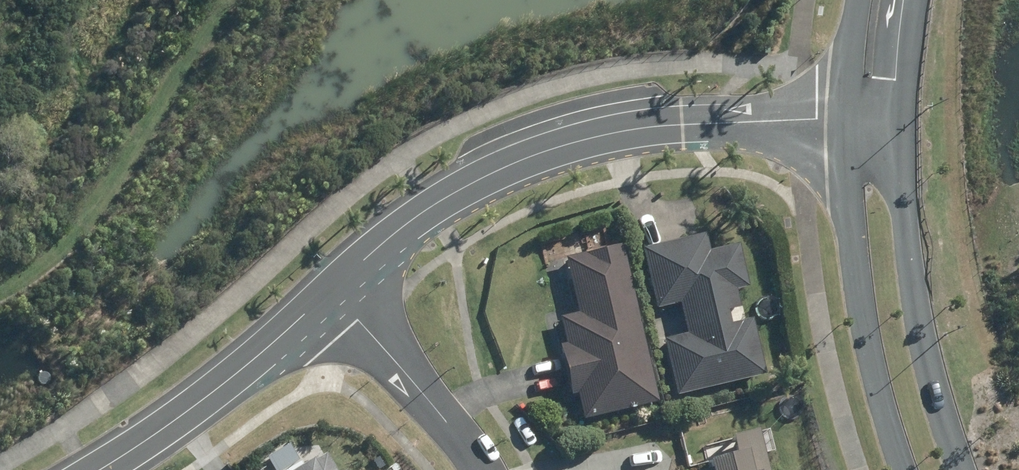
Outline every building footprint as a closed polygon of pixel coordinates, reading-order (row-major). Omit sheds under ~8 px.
[(676,395),(756,376),(765,374),(754,320),(730,325),(726,311),(730,309),(738,307),(739,307),(736,290),(738,289),(747,287),(738,244),(708,250),(705,237),(645,248),(646,255),(658,308),(680,303),(687,335),(663,339),(664,347),(676,395)] [(648,401),(619,249),(572,258),(583,315),(562,319),(580,414),(648,401)] [(761,429),(732,435),(736,451),(707,457),(709,469),(771,469),(761,429)] [(291,469),(338,469),(327,450),(291,469)]
